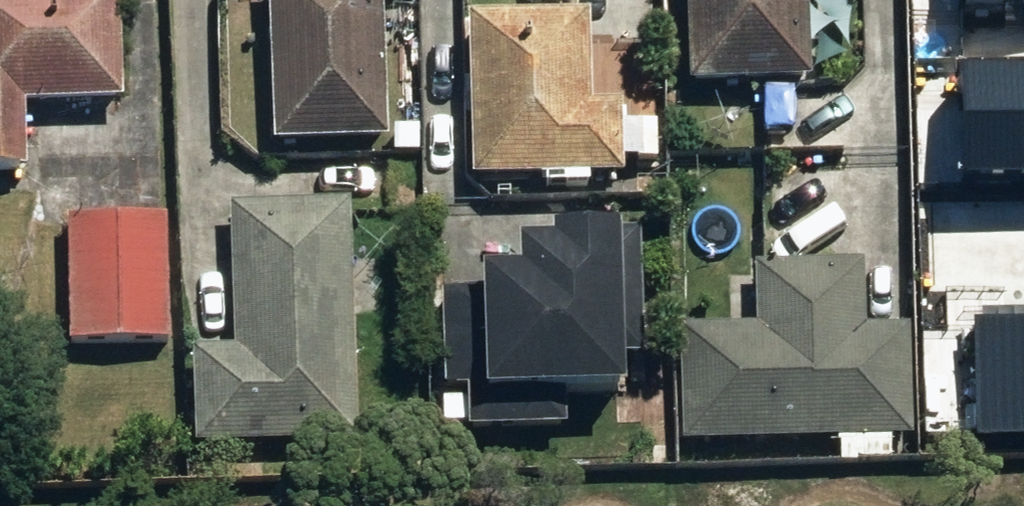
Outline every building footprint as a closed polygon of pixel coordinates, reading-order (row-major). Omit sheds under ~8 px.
[(33,168),(31,101),(131,98),(128,0),(0,0),(0,169),(33,168)] [(278,139),(395,137),(392,0),(275,0),(278,139)] [(696,82),(819,80),(818,0),(694,0),(696,82)] [(598,8),(476,11),(479,179),(631,176),(630,101),(600,102),(598,8)] [(929,41),(932,193),(1023,191),(1023,39),(929,41)] [(360,200),(237,203),(240,347),(200,347),(202,443),(365,439),(360,200)] [(172,213),(71,215),(74,343),(174,341),(172,213)] [(497,291),(448,292),(450,390),(475,390),(476,429),(573,426),(572,388),(639,386),(638,355),(651,355),(648,229),(634,229),(634,226),(566,228),(567,238),(533,239),(533,267),(496,268),(497,291)] [(764,324),(686,326),(689,441),(920,437),(918,321),(870,322),(869,259),(763,261),(764,324)]
